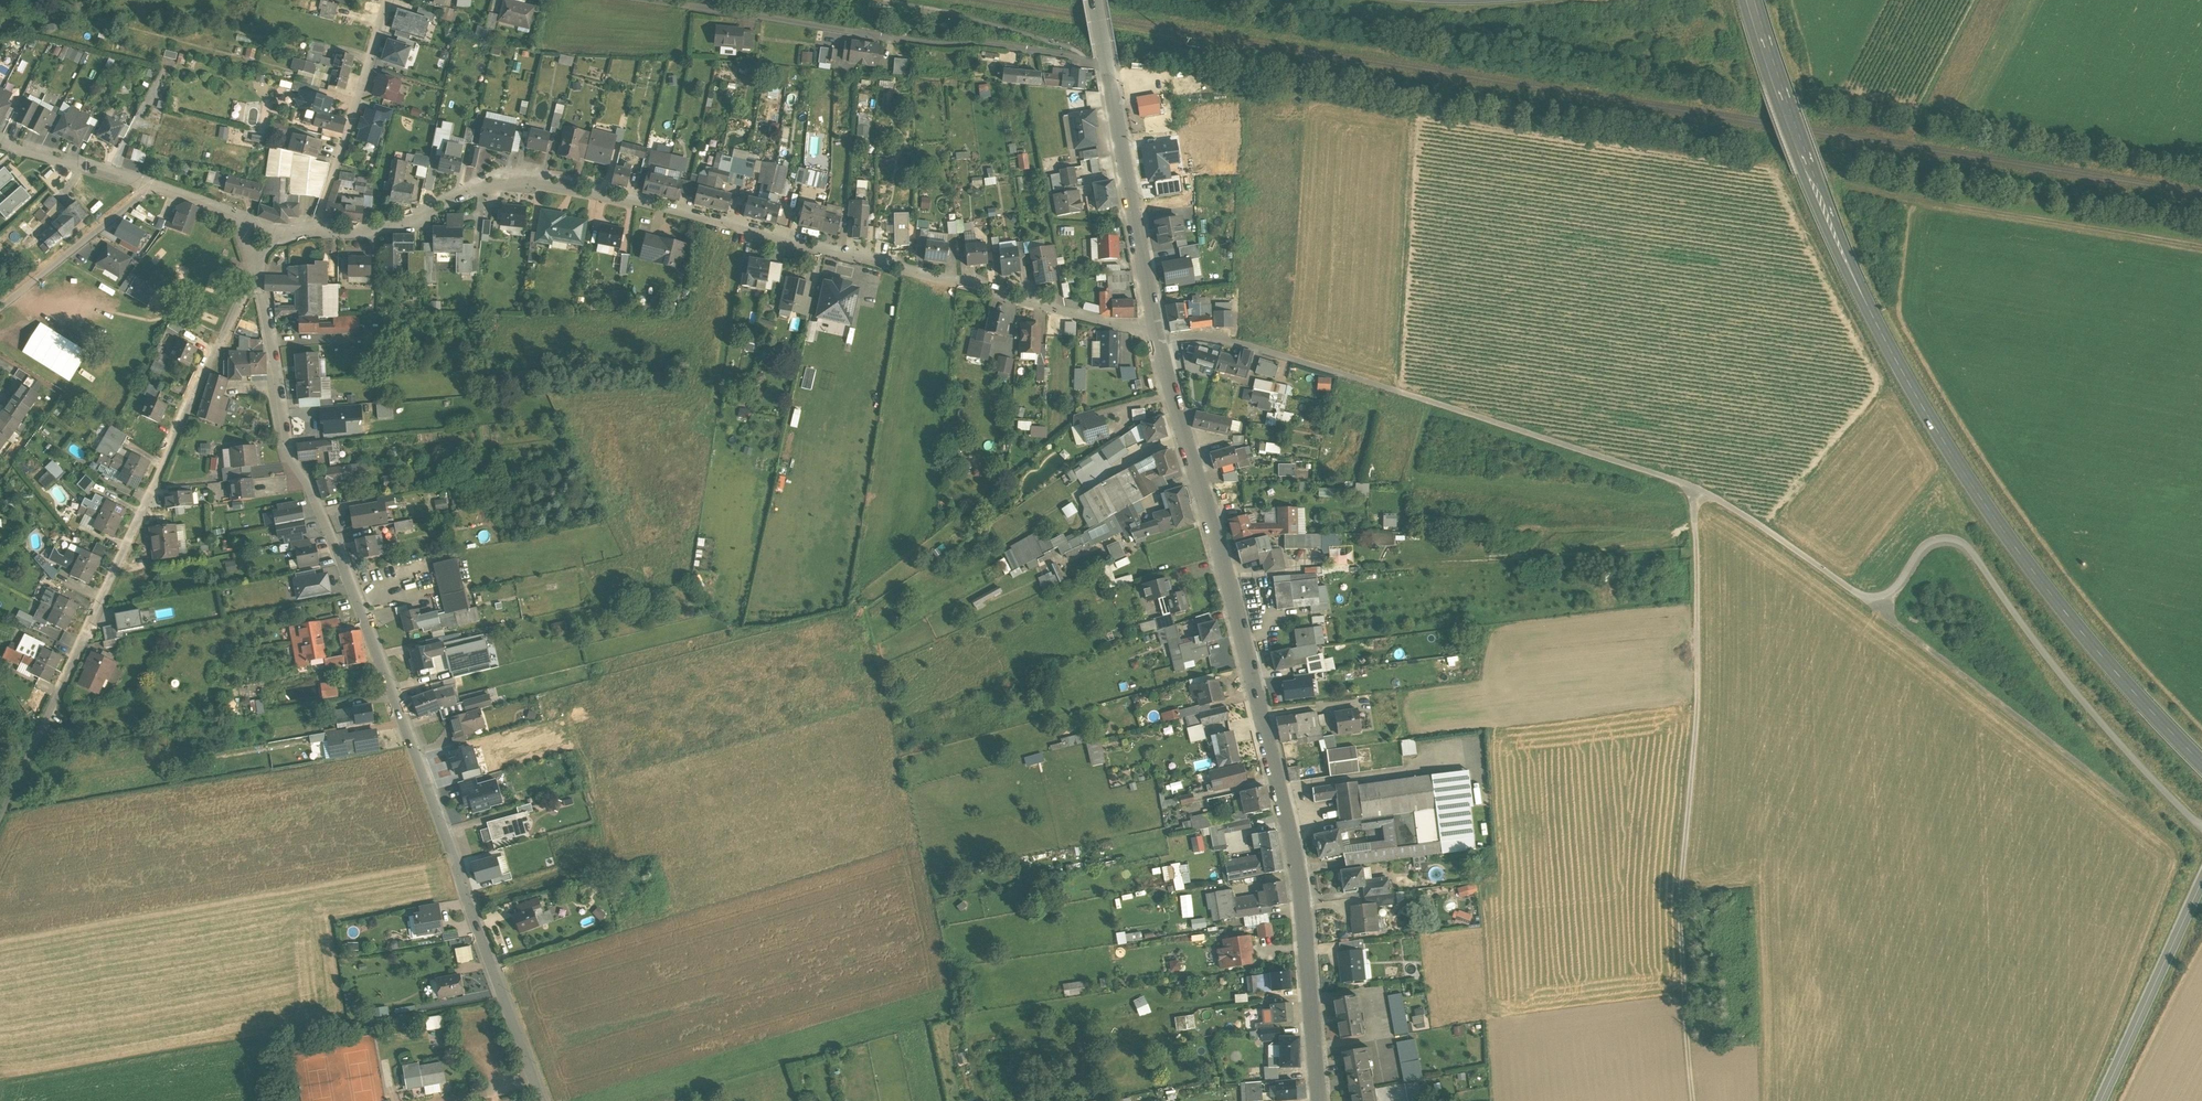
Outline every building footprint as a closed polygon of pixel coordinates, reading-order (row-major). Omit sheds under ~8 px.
[(524,5),(504,0),(499,19),(519,24),(519,27),(529,30),(535,7),(524,4),(524,5)] [(337,6),(323,2),(322,9),(320,17),(333,21),(337,6)] [(456,10),(445,7),(441,18),(453,22),(456,10)] [(419,8),(417,17),(429,21),(433,22),(435,17),(419,8)] [(411,34),(424,38),(429,21),(417,17),(398,12),(393,29),(397,30),(411,34)] [(497,16),(489,14),(485,28),(494,31),(497,16)] [(485,29),(478,27),(476,37),(483,38),(485,29)] [(742,30),(717,28),(715,45),(716,46),(733,47),(735,49),(741,50),(742,31),(742,30)] [(409,41),(411,34),(397,30),(395,36),(398,37),(409,41)] [(754,32),(742,31),(741,49),(753,50),(754,32)] [(398,37),(396,44),(410,49),(415,50),(417,43),(409,41),(398,37)] [(325,44),(315,42),(312,54),(315,55),(315,54),(322,56),(325,44)] [(404,68),(410,49),(396,44),(389,42),(383,61),(404,68)] [(852,46),(846,45),(846,46),(844,58),(844,59),(849,60),(849,62),(855,63),(855,64),(858,64),(860,54),(866,55),(868,45),(861,44),(852,43),(852,44),(852,46)] [(877,47),(872,46),(868,45),(866,55),(860,54),(858,64),(866,65),(875,66),(875,64),(880,65),(880,64),(882,51),(882,50),(877,49),(877,48),(877,47)] [(70,47),(66,57),(79,62),(83,52),(70,47)] [(247,57),(256,58),(257,49),(248,48),(247,57)] [(828,49),(821,48),(818,63),(820,63),(826,64),(827,60),(828,49)] [(837,51),(828,49),(827,60),(835,61),(837,51)] [(164,56),(176,59),(177,53),(166,50),(164,56)] [(802,63),(812,63),(813,52),(802,51),(802,63)] [(354,56),(335,52),(333,60),(331,68),(333,69),(349,73),(354,56)] [(333,60),(322,57),(322,56),(315,54),(315,55),(313,63),(331,68),(333,60)] [(573,59),(560,56),(559,63),(571,67),(573,59)] [(1055,58),(1040,56),(1044,75),(1053,76),(1055,58)] [(313,63),(295,59),(292,69),(314,75),(315,71),(332,75),(333,69),(313,63)] [(910,61),(894,59),(893,75),(909,76),(910,61)] [(349,73),(333,69),(332,75),(329,86),(345,90),(349,73)] [(403,76),(383,69),(381,76),(401,83),(403,76)] [(1085,71),(1071,70),(1071,76),(1070,88),(1084,89),(1085,79),(1089,79),(1089,75),(1085,74),(1085,71)] [(1041,74),(1017,72),(1016,76),(1004,75),(1004,82),(1016,83),(1016,84),(1040,86),(1041,74)] [(314,78),(304,75),(301,84),(312,87),(314,78)] [(1053,76),(1044,75),(1046,86),(1062,87),(1062,76),(1053,76)] [(1066,77),(1062,76),(1062,87),(1070,88),(1071,76),(1066,75),(1066,77)] [(401,83),(381,76),(374,96),(395,102),(401,83)] [(297,83),(294,82),(292,91),(302,93),(302,92),(318,96),(320,89),(312,87),(301,84),(297,83)] [(978,85),(981,97),(991,95),(989,83),(978,85)] [(0,97),(0,121),(3,120),(4,119),(9,107),(6,106),(12,95),(3,90),(0,97)] [(318,96),(302,92),(302,93),(300,99),(297,101),(295,108),(308,111),(327,116),(331,100),(318,96)] [(15,110),(14,113),(20,116),(27,102),(29,98),(23,95),(15,110)] [(1151,96),(1140,98),(1140,101),(1137,101),(1139,110),(1142,109),(1142,111),(1145,111),(1146,116),(1160,114),(1159,110),(1156,95),(1151,96)] [(39,108),(27,102),(20,116),(16,123),(28,129),(39,108)] [(393,110),(376,105),(374,113),(385,116),(384,117),(390,119),(393,110)] [(565,106),(557,105),(555,113),(562,115),(565,106)] [(15,110),(9,107),(4,119),(9,122),(14,113),(15,110)] [(51,114),(45,125),(51,128),(58,114),(60,110),(54,107),(51,114)] [(51,114),(39,108),(28,129),(40,135),(45,125),(51,114)] [(72,108),(67,119),(64,117),(58,129),(57,131),(58,135),(67,140),(81,112),(72,108)] [(327,116),(308,111),(304,121),(324,127),(343,133),(346,121),(340,120),(327,116)] [(1094,111),(1071,115),(1073,125),(1071,125),(1075,148),(1096,145),(1092,122),(1096,122),(1094,111)] [(81,112),(67,140),(76,144),(81,143),(82,141),(87,130),(87,129),(84,128),(90,117),(81,112)] [(372,112),(369,114),(368,118),(366,117),(365,120),(362,119),(359,128),(362,129),(359,140),(376,145),(384,117),(385,116),(374,113),(372,112)] [(858,112),(858,135),(870,135),(870,112),(858,112)] [(562,115),(555,113),(551,127),(559,129),(562,115)] [(64,117),(58,114),(52,126),(58,129),(64,117)] [(123,126),(108,119),(98,137),(113,145),(118,136),(123,126)] [(476,122),(469,121),(467,128),(475,130),(476,122)] [(500,124),(485,121),(480,146),(495,149),(500,124)] [(287,126),(273,123),(272,132),(284,135),(287,126)] [(130,127),(124,124),(123,126),(118,136),(124,139),(130,127)] [(515,127),(500,124),(495,149),(510,152),(515,127)] [(96,128),(89,125),(87,129),(87,130),(82,141),(87,144),(96,128)] [(475,130),(467,128),(464,142),(472,144),(475,130)] [(583,133),(566,128),(559,155),(577,160),(578,158),(580,152),(583,136),(582,136),(583,133)] [(624,130),(617,129),(614,138),(615,139),(614,142),(621,144),(621,143),(624,130)] [(550,135),(533,131),(531,138),(529,138),(527,148),(546,152),(550,135)] [(583,136),(580,152),(586,153),(591,135),(583,133),(582,136),(583,136)] [(614,138),(592,133),(591,135),(586,153),(585,159),(608,165),(614,142),(615,139),(614,138)] [(320,142),(294,135),(290,152),(316,159),(317,155),(320,142)] [(646,149),(621,143),(621,144),(619,153),(627,155),(626,158),(630,159),(631,155),(644,159),(647,149),(646,149)] [(658,143),(656,150),(669,153),(671,146),(658,143)] [(1177,158),(1175,143),(1145,147),(1150,181),(1154,180),(1169,178),(1168,177),(1166,159),(1177,158)] [(463,148),(444,144),(442,152),(461,156),(463,148)] [(290,152),(270,147),(265,177),(276,178),(289,179),(290,157),(316,161),(316,159),(290,152)] [(480,149),(471,147),(467,166),(476,168),(480,149)] [(134,149),(129,148),(126,159),(131,160),(134,150),(134,149)] [(1097,149),(1082,152),(1084,161),(1098,158),(1097,149)] [(141,152),(134,150),(131,160),(137,162),(141,152)] [(147,153),(141,152),(137,162),(144,164),(147,153)] [(461,156),(442,152),(438,171),(450,173),(450,171),(459,173),(463,156),(461,156)] [(671,156),(654,152),(651,163),(656,170),(655,176),(665,178),(671,156)] [(1018,154),(1020,169),(1029,168),(1028,153),(1018,154)] [(330,159),(317,155),(316,159),(316,161),(329,164),(330,159)] [(430,159),(415,156),(413,165),(419,166),(428,168),(430,159)] [(683,159),(671,156),(665,178),(665,180),(677,183),(680,168),(681,169),(683,159)] [(747,162),(722,156),(721,162),(731,165),(729,173),(726,183),(742,187),(744,177),(746,168),(747,165),(747,162)] [(316,161),(290,157),(289,179),(289,180),(307,183),(306,186),(306,185),(305,188),(322,192),(324,186),(325,186),(329,164),(316,161)] [(405,163),(394,161),(390,183),(394,184),(394,183),(400,184),(402,173),(404,173),(405,163)] [(731,165),(721,162),(719,170),(729,173),(731,165)] [(754,166),(747,165),(746,168),(744,177),(751,178),(754,166)] [(428,168),(419,166),(416,178),(425,180),(428,168)] [(787,169),(777,166),(774,175),(770,192),(780,195),(787,169)] [(705,170),(700,173),(699,176),(697,187),(698,187),(709,190),(712,179),(708,178),(710,168),(706,167),(705,170)] [(988,168),(988,178),(984,178),(985,185),(995,184),(994,167),(988,168)] [(623,170),(616,168),(612,184),(627,188),(631,171),(623,170)] [(719,170),(710,168),(708,178),(712,179),(709,190),(713,191),(719,170)] [(1072,168),(1061,170),(1064,189),(1065,193),(1077,191),(1074,175),(1072,168)] [(13,178),(5,169),(0,173),(0,190),(13,178)] [(805,171),(798,169),(795,183),(802,185),(805,171)] [(729,173),(719,170),(713,191),(719,192),(722,182),(726,183),(729,173)] [(819,175),(805,171),(802,185),(815,189),(819,175)] [(229,175),(216,172),(212,185),(225,188),(228,177),(229,175)] [(354,175),(340,173),(339,180),(341,180),(354,182),(354,175)] [(774,175),(765,173),(760,192),(770,195),(770,192),(774,175)] [(699,176),(692,174),(690,182),(688,195),(696,197),(698,187),(697,187),(699,176)] [(1061,174),(1051,176),(1054,190),(1064,189),(1061,174)] [(655,176),(649,175),(644,193),(662,197),(665,180),(665,178),(655,176)] [(1169,178),(1154,180),(1156,198),(1183,194),(1180,175),(1168,177),(1169,178)] [(262,186),(228,177),(225,188),(224,192),(258,202),(262,186)] [(265,177),(265,185),(275,185),(276,178),(265,177)] [(289,179),(276,178),(275,185),(265,185),(264,194),(275,192),(275,207),(260,205),(258,216),(274,222),(274,223),(287,224),(287,218),(298,218),(299,196),(291,196),(291,195),(289,195),(289,180),(289,179)] [(307,183),(289,180),(289,195),(291,195),(291,196),(299,196),(320,198),(322,192),(305,188),(306,185),(306,186),(307,183)] [(335,182),(327,204),(333,205),(334,204),(341,180),(339,180),(336,182),(335,182)] [(677,183),(665,180),(662,197),(678,201),(680,193),(682,184),(677,183)] [(690,182),(682,180),(682,184),(680,193),(688,195),(690,182)] [(1112,181),(1093,184),(1098,209),(1117,206),(1112,181)] [(373,185),(357,182),(355,191),(364,192),(363,195),(372,197),(373,185)] [(400,184),(394,183),(394,184),(390,202),(411,206),(414,187),(400,184)] [(709,190),(698,187),(696,197),(694,205),(709,208),(713,191),(709,190)] [(30,198),(22,188),(7,200),(0,192),(0,202),(1,204),(0,205),(0,215),(5,220),(30,198)] [(866,190),(856,190),(855,201),(858,201),(858,207),(855,207),(854,216),(853,238),(863,238),(865,238),(866,229),(865,228),(866,227),(867,219),(866,219),(867,208),(866,208),(867,202),(866,201),(866,190)] [(719,192),(713,191),(709,208),(727,213),(731,196),(719,192)] [(1080,211),(1078,199),(1077,191),(1065,193),(1054,195),(1058,215),(1080,211)] [(777,197),(770,195),(767,203),(775,205),(777,197)] [(51,196),(44,205),(50,211),(57,202),(51,196)] [(364,199),(343,197),(342,205),(334,204),(333,205),(327,204),(325,218),(362,223),(364,208),(363,207),(364,199)] [(922,197),(921,207),(930,208),(930,197),(922,197)] [(767,203),(748,198),(743,217),(763,222),(767,203)] [(855,201),(849,201),(848,215),(854,216),(855,207),(858,207),(858,201),(855,201)] [(66,211),(63,214),(64,216),(61,219),(53,226),(63,239),(76,229),(76,230),(88,217),(75,203),(66,211)] [(183,212),(177,210),(172,225),(170,228),(188,235),(198,208),(186,203),(183,212)] [(775,205),(767,203),(763,222),(775,225),(780,206),(775,205)] [(825,210),(804,204),(798,226),(820,231),(824,215),(825,210)] [(44,205),(26,225),(33,231),(40,222),(42,224),(49,216),(46,215),(50,211),(44,205)] [(526,209),(502,206),(500,224),(515,225),(515,228),(524,229),(526,209)] [(64,208),(56,214),(61,219),(64,216),(63,214),(66,211),(64,208)] [(556,213),(542,211),(538,234),(537,242),(538,242),(550,244),(551,240),(582,245),(586,222),(555,217),(556,213)] [(910,246),(910,214),(896,214),(897,246),(910,246)] [(840,219),(824,215),(820,231),(836,235),(840,219)] [(1156,223),(1156,222),(1160,245),(1185,240),(1182,223),(1176,219),(1156,223)] [(491,222),(483,221),(482,234),(489,235),(491,222)] [(929,223),(917,221),(917,229),(921,230),(921,229),(928,230),(929,223)] [(122,239),(138,248),(146,235),(124,222),(116,236),(122,239)] [(450,229),(433,229),(433,237),(433,239),(433,244),(433,249),(434,249),(452,249),(452,248),(462,248),(463,248),(463,245),(463,224),(450,224),(450,229)] [(53,226),(39,237),(50,249),(63,239),(53,226)] [(624,230),(601,226),(597,244),(620,248),(624,230)] [(866,227),(865,228),(866,229),(865,238),(863,238),(863,241),(872,242),(873,228),(866,227)] [(928,230),(921,229),(921,230),(919,247),(925,247),(925,242),(926,242),(928,232),(928,230)] [(946,235),(928,232),(926,242),(944,244),(946,235)] [(538,234),(531,233),(528,262),(535,263),(536,249),(538,242),(537,242),(538,234)] [(975,233),(964,235),(965,246),(965,249),(977,247),(976,244),(975,233)] [(414,235),(393,235),(393,246),(393,253),(398,253),(409,253),(414,253),(414,252),(414,235)] [(660,241),(646,237),(642,254),(656,257),(657,252),(660,241)] [(1092,259),(1117,259),(1117,237),(1091,238),(1092,259)] [(119,245),(136,255),(140,249),(138,248),(122,239),(119,245)] [(670,243),(660,241),(657,252),(667,255),(665,266),(681,270),(687,246),(671,242),(670,243)] [(926,242),(925,242),(925,247),(923,260),(946,263),(948,245),(944,244),(926,242)] [(1023,242),(1015,243),(1016,248),(1017,248),(1018,257),(1025,256),(1023,242)] [(433,244),(424,244),(424,252),(424,257),(424,273),(434,273),(434,257),(434,249),(433,249),(433,244)] [(977,247),(965,249),(967,265),(987,263),(984,244),(976,244),(977,247)] [(473,246),(463,245),(463,248),(462,248),(462,255),(457,255),(457,274),(471,274),(471,273),(471,261),(471,255),(473,255),(473,246)] [(1200,258),(1199,249),(1198,245),(1179,248),(1180,252),(1181,261),(1190,260),(1200,258)] [(130,259),(107,246),(97,264),(105,269),(107,266),(121,275),(130,259)] [(393,253),(393,246),(385,246),(385,271),(398,271),(398,265),(398,253),(393,253)] [(1057,260),(1054,246),(1048,247),(1050,262),(1057,260)] [(1048,247),(1037,249),(1037,251),(1030,253),(1036,285),(1054,282),(1051,267),(1050,262),(1048,247)] [(1016,248),(999,250),(1000,257),(999,258),(1001,275),(1010,274),(1010,272),(1020,271),(1018,257),(1017,248),(1016,248)] [(424,252),(414,252),(414,253),(409,253),(409,258),(417,258),(417,273),(424,273),(424,257),(424,252)] [(409,253),(398,253),(398,265),(409,265),(409,258),(409,253)] [(630,256),(622,255),(620,274),(628,275),(630,256)] [(370,258),(348,258),(348,277),(370,277),(370,268),(370,258)] [(417,258),(409,258),(409,265),(409,273),(417,273),(417,258)] [(769,263),(750,260),(747,278),(757,280),(766,282),(769,263)] [(1194,283),(1190,260),(1181,261),(1163,264),(1167,288),(1194,283)] [(326,285),(325,263),(315,264),(316,267),(317,285),(326,285)] [(783,265),(769,263),(766,282),(780,284),(783,265)] [(852,278),(852,265),(837,265),(836,278),(852,278)] [(317,285),(316,267),(289,267),(289,277),(265,276),(265,291),(298,292),(317,291),(317,285)] [(378,268),(370,268),(370,277),(369,282),(378,282),(378,268)] [(241,270),(236,273),(235,276),(237,279),(240,280),(245,277),(241,270)] [(1120,272),(1108,272),(1108,286),(1125,286),(1124,272),(1120,272)] [(417,273),(409,273),(409,283),(417,283),(417,273)] [(148,284),(131,274),(123,284),(120,289),(127,294),(148,306),(157,289),(148,284)] [(165,285),(152,277),(148,284),(157,289),(161,291),(165,285)] [(757,280),(747,278),(744,277),(742,286),(756,288),(757,280)] [(831,284),(825,283),(820,304),(817,317),(850,325),(858,290),(852,289),(853,285),(832,280),(831,284)] [(810,286),(787,281),(780,309),(802,315),(803,315),(807,299),(810,286)] [(1068,284),(1061,286),(1063,298),(1070,297),(1068,284)] [(326,285),(317,285),(317,291),(318,317),(338,317),(338,285),(326,285)] [(317,291),(298,292),(299,308),(299,318),(318,317),(317,291)] [(1109,292),(1100,293),(1100,307),(1100,314),(1100,315),(1112,318),(1111,301),(1109,301),(1109,292)] [(814,300),(807,299),(803,315),(802,315),(801,319),(810,321),(814,303),(814,300)] [(1132,300),(1111,301),(1112,318),(1133,318),(1132,300)] [(1232,302),(1217,302),(1217,313),(1231,312),(1233,312),(1232,302)] [(814,303),(810,321),(816,322),(817,317),(820,304),(814,303)] [(1100,307),(1085,303),(1083,310),(1100,314),(1100,307)] [(1184,304),(1166,306),(1169,323),(1186,320),(1184,304)] [(1211,305),(1200,306),(1200,318),(1211,316),(1211,305)] [(290,308),(275,308),(276,318),(290,318),(290,308)] [(299,308),(290,308),(290,318),(299,318),(299,308)] [(1231,328),(1231,312),(1217,313),(1215,313),(1215,328),(1231,328)] [(1009,317),(989,313),(985,331),(985,332),(990,333),(1005,337),(1009,317)] [(1193,319),(1189,320),(1191,330),(1212,327),(1211,316),(1200,318),(1193,319)] [(318,325),(318,317),(299,318),(299,333),(318,333),(318,325)] [(359,318),(338,318),(327,318),(327,324),(335,324),(335,333),(359,332),(359,318)] [(1186,320),(1169,323),(1171,333),(1191,330),(1189,320),(1186,320)] [(184,327),(176,321),(170,323),(168,327),(180,334),(184,327)] [(431,321),(413,321),(413,332),(431,332),(431,321)] [(1076,335),(1076,321),(1066,321),(1065,334),(1076,335)] [(335,333),(335,324),(327,324),(318,325),(318,333),(335,333)] [(1040,326),(1022,325),(1021,351),(1038,352),(1039,352),(1039,345),(1040,326)] [(985,331),(979,330),(977,341),(987,343),(990,333),(985,332),(985,331)] [(1117,333),(1101,333),(1101,332),(1097,332),(1097,342),(1101,342),(1100,359),(1100,367),(1117,367),(1117,333)] [(250,338),(240,336),(239,348),(237,348),(237,352),(229,352),(229,375),(229,380),(241,380),(241,376),(251,376),(250,346),(250,340),(250,338)] [(757,337),(748,336),(747,343),(756,345),(757,337)] [(987,343),(977,341),(973,357),(986,360),(989,346),(986,345),(987,343)] [(197,349),(181,342),(177,350),(175,349),(170,359),(188,367),(197,349)] [(260,345),(250,346),(251,376),(267,375),(266,354),(263,354),(263,345),(260,345)] [(1046,345),(1039,345),(1039,352),(1038,352),(1038,365),(1045,365),(1046,345)] [(1192,364),(1216,370),(1220,354),(1197,347),(1196,349),(1189,347),(1187,353),(1194,355),(1192,364)] [(1238,358),(1220,354),(1216,370),(1244,378),(1251,351),(1241,348),(1238,358)] [(317,354),(296,355),(297,380),(319,378),(317,354)] [(998,371),(1010,374),(1014,359),(1002,356),(998,371)] [(1278,365),(1260,360),(1256,373),(1274,379),(1278,365)] [(162,366),(155,362),(150,370),(157,375),(162,366)] [(807,366),(802,386),(811,388),(816,369),(807,366)] [(1119,366),(1122,381),(1136,379),(1134,367),(1119,366)] [(30,375),(20,369),(15,376),(24,382),(29,376),(30,375)] [(212,374),(206,395),(198,417),(222,426),(226,411),(218,409),(227,379),(212,374)] [(24,382),(23,384),(31,390),(37,381),(29,376),(24,382)] [(1330,392),(1331,378),(1318,377),(1317,391),(1330,392)] [(319,378),(297,380),(299,399),(320,398),(319,378)] [(1287,386),(1255,379),(1253,388),(1285,395),(1287,386)] [(23,384),(13,397),(29,409),(39,395),(31,390),(23,384)] [(162,390),(149,385),(146,393),(151,395),(158,399),(162,390)] [(1269,395),(1245,390),(1243,401),(1258,404),(1257,408),(1270,410),(1271,404),(1268,403),(1269,395)] [(347,395),(348,403),(356,402),(355,394),(347,395)] [(151,395),(141,415),(158,423),(167,405),(157,401),(158,399),(151,395)] [(29,409),(13,397),(4,411),(13,417),(20,422),(29,409)] [(390,405),(377,405),(378,417),(390,417),(390,405)] [(362,406),(321,408),(322,433),(345,432),(345,421),(363,420),(362,406)] [(1133,421),(1146,420),(1145,408),(1131,410),(1133,421)] [(1092,410),(1073,416),(1073,427),(1083,424),(1083,423),(1095,419),(1092,410)] [(0,417),(0,420),(7,425),(13,417),(4,411),(0,417)] [(1224,419),(1195,413),(1192,428),(1221,432),(1224,419)] [(13,417),(7,425),(14,431),(20,422),(13,417)] [(1095,419),(1083,423),(1083,424),(1087,437),(1085,440),(1086,442),(1089,444),(1092,443),(1093,440),(1108,436),(1102,417),(1095,419)] [(1149,421),(1141,424),(1146,439),(1147,442),(1166,437),(1163,426),(1165,426),(1163,420),(1161,420),(1160,418),(1149,421)] [(1242,422),(1224,419),(1221,432),(1228,434),(1229,430),(1241,432),(1242,422)] [(1018,429),(1031,430),(1031,421),(1018,420),(1018,429)] [(1141,424),(1131,430),(1138,443),(1146,439),(1141,424)] [(14,431),(7,425),(0,434),(8,439),(14,431)] [(1048,427),(1033,425),(1031,436),(1046,438),(1048,427)] [(127,436),(111,426),(105,436),(121,446),(127,436)] [(1131,430),(1119,439),(1126,449),(1138,443),(1131,430)] [(121,446),(105,436),(97,452),(103,455),(113,461),(117,454),(121,446)] [(1126,449),(1119,439),(1101,451),(1110,465),(1128,453),(1126,449)] [(337,440),(332,441),(333,450),(328,451),(331,468),(345,466),(344,459),(340,459),(337,440)] [(332,441),(322,442),(323,451),(328,451),(333,450),(332,441)] [(322,442),(297,445),(299,461),(317,459),(317,452),(323,451),(322,442)] [(1281,445),(1260,442),(1258,453),(1271,455),(1272,452),(1280,453),(1281,445)] [(202,443),(202,453),(210,453),(210,443),(202,443)] [(254,447),(232,449),(234,467),(237,467),(256,465),(254,447)] [(1245,456),(1251,454),(1249,447),(1233,451),(1237,463),(1236,464),(1237,469),(1248,466),(1245,456)] [(1232,448),(1210,454),(1214,469),(1236,464),(1237,463),(1233,451),(1232,448)] [(1170,450),(1153,456),(1156,467),(1160,477),(1162,476),(1177,472),(1170,450)] [(129,460),(117,454),(113,461),(125,467),(129,460)] [(149,463),(132,454),(129,460),(125,467),(143,476),(149,463)] [(113,461),(103,455),(99,464),(101,465),(109,470),(110,467),(113,461)] [(50,473),(56,480),(65,472),(61,468),(53,460),(45,466),(50,473)] [(125,467),(113,461),(110,467),(122,474),(125,467)] [(1139,463),(1103,483),(1118,512),(1119,512),(1131,505),(1156,491),(1150,480),(1143,471),(1139,463)] [(1294,464),(1278,465),(1278,477),(1295,476),(1294,464)] [(119,480),(122,474),(110,467),(109,470),(101,465),(98,470),(104,473),(103,475),(115,481),(117,483),(119,480)] [(358,465),(351,466),(353,478),(360,477),(358,465)] [(345,466),(331,468),(332,476),(333,476),(334,481),(353,478),(351,466),(345,466)] [(143,476),(125,467),(122,474),(119,480),(136,489),(143,476)] [(234,467),(223,468),(225,482),(231,481),(231,482),(238,481),(237,473),(237,467),(234,467)] [(1156,467),(1143,471),(1150,480),(1160,477),(1156,467)] [(331,468),(323,469),(324,479),(332,476),(331,468)] [(99,476),(90,470),(85,475),(94,483),(99,476)] [(1072,470),(1067,473),(1072,482),(1077,479),(1072,470)] [(1236,471),(1222,475),(1224,483),(1239,482),(1236,471)] [(251,472),(237,473),(238,481),(252,479),(251,472)] [(50,473),(40,483),(47,489),(56,480),(50,473)] [(94,483),(85,475),(77,484),(88,494),(94,483)] [(324,479),(317,481),(322,499),(338,494),(334,481),(333,476),(332,476),(324,479)] [(1160,477),(1150,480),(1156,491),(1157,491),(1167,485),(1162,476),(1160,477)] [(1079,478),(1067,486),(1075,498),(1087,491),(1079,478)] [(238,481),(231,482),(233,501),(245,500),(252,499),(251,490),(253,490),(252,479),(238,481)] [(1296,483),(1297,491),(1310,490),(1310,482),(1296,483)] [(1118,512),(1103,483),(1078,498),(1084,508),(1082,514),(1090,529),(1113,515),(1118,512)] [(1369,484),(1356,484),(1355,498),(1368,498),(1369,484)] [(1182,488),(1165,493),(1166,496),(1160,497),(1162,503),(1164,503),(1167,510),(1170,509),(1176,528),(1192,523),(1182,488)] [(1342,489),(1319,489),(1319,497),(1342,497),(1342,489)] [(191,493),(165,496),(167,509),(193,506),(191,493)] [(92,502),(85,498),(82,505),(89,508),(101,514),(108,500),(96,494),(92,502)] [(392,495),(377,497),(378,504),(383,503),(384,507),(394,505),(392,495)] [(447,499),(436,499),(436,509),(447,509),(447,499)] [(127,510),(108,501),(108,500),(101,514),(120,524),(127,510)] [(279,505),(279,510),(298,507),(297,502),(279,505)] [(1061,508),(1067,518),(1077,511),(1071,502),(1061,508)] [(378,504),(351,508),(354,527),(386,522),(384,507),(383,503),(378,504)] [(1131,505),(1119,512),(1125,521),(1136,515),(1131,505)] [(303,506),(298,507),(279,510),(275,511),(277,526),(305,521),(303,506)] [(101,514),(89,508),(85,515),(97,521),(101,514)] [(1296,508),(1279,508),(1279,524),(1279,535),(1284,535),(1296,535),(1296,508)] [(1167,510),(1154,514),(1155,521),(1156,521),(1160,532),(1176,528),(1170,509),(1167,510)] [(1125,521),(1119,512),(1118,512),(1113,515),(1122,531),(1128,528),(1125,521)] [(1383,525),(1396,526),(1397,514),(1384,513),(1383,525)] [(120,524),(101,514),(97,521),(93,530),(113,538),(120,524)] [(1090,529),(1084,532),(1084,534),(1089,543),(1090,546),(1122,531),(1113,515),(1090,529)] [(1136,515),(1125,521),(1128,528),(1130,531),(1142,526),(1136,515)] [(1246,515),(1228,520),(1234,540),(1252,536),(1249,526),(1246,515)] [(412,520),(394,523),(396,533),(413,529),(412,520)] [(279,538),(284,538),(302,534),(307,533),(305,521),(277,526),(279,538)] [(1142,526),(1130,531),(1134,540),(1160,532),(1156,521),(1155,521),(1142,526)] [(1279,524),(1249,526),(1252,536),(1279,535),(1279,524)] [(174,526),(151,529),(153,544),(176,541),(174,526)] [(303,541),(302,534),(284,538),(285,544),(290,543),(303,541)] [(1061,545),(1067,543),(1062,534),(1048,542),(1046,537),(1038,541),(1034,534),(1009,546),(1020,567),(1057,547),(1061,545)] [(1067,543),(1061,545),(1065,554),(1069,552),(1089,543),(1084,534),(1067,543)] [(1296,535),(1284,535),(1284,549),(1296,549),(1296,535)] [(1322,535),(1296,535),(1296,549),(1296,557),(1323,557),(1322,535)] [(374,536),(356,540),(360,560),(378,556),(376,547),(374,536)] [(1267,537),(1254,540),(1259,559),(1257,560),(1260,565),(1263,564),(1268,562),(1266,552),(1272,551),(1267,537)] [(290,543),(291,551),(297,550),(311,547),(310,540),(303,541),(290,543)] [(1254,540),(1234,545),(1241,565),(1257,560),(1259,559),(1254,540)] [(176,541),(153,544),(155,559),(178,557),(176,541)] [(1106,547),(1113,561),(1125,556),(1119,541),(1106,547)] [(392,544),(376,547),(378,556),(394,553),(392,544)] [(311,547),(297,550),(299,560),(300,567),(319,563),(316,546),(311,547)] [(95,571),(77,563),(59,555),(54,547),(49,560),(73,571),(71,576),(89,584),(95,571)] [(1272,551),(1266,552),(1268,562),(1263,564),(1265,574),(1284,569),(1280,549),(1272,551)] [(80,556),(67,550),(64,557),(77,563),(80,556)] [(101,558),(83,550),(80,556),(77,563),(95,571),(101,558)] [(57,571),(48,564),(39,554),(34,559),(43,568),(45,571),(53,580),(57,571)] [(1103,568),(1111,588),(1133,582),(1132,575),(1115,579),(1113,572),(1130,564),(1127,557),(1103,568)] [(456,559),(433,564),(440,594),(463,590),(464,590),(456,559)] [(236,560),(226,562),(227,572),(237,571),(236,560)] [(299,560),(290,562),(291,569),(300,567),(299,560)] [(1316,574),(1348,572),(1348,565),(1305,568),(1305,575),(1316,574)] [(1062,582),(1057,569),(1038,576),(1042,589),(1062,582)] [(296,574),(297,580),(316,577),(315,570),(296,574)] [(1275,577),(1279,610),(1293,608),(1290,582),(1317,579),(1316,574),(1305,575),(1275,577)] [(297,580),(295,581),(298,599),(330,593),(327,575),(316,577),(297,580)] [(1168,579),(1143,585),(1144,590),(1143,590),(1145,597),(1146,597),(1147,601),(1159,598),(1166,596),(1172,595),(1171,590),(1170,585),(1169,585),(1168,579)] [(1317,579),(1290,582),(1293,608),(1311,606),(1324,605),(1324,602),(1320,603),(1317,579)] [(78,606),(60,597),(62,594),(48,587),(40,602),(42,603),(72,618),(78,606)] [(463,590),(440,594),(445,612),(446,614),(468,608),(464,590),(463,590)] [(1172,595),(1166,596),(1171,614),(1172,614),(1187,610),(1182,592),(1172,595)] [(1166,596),(1159,598),(1164,616),(1171,614),(1166,596)] [(72,618),(42,603),(34,618),(33,619),(34,620),(45,626),(47,622),(48,622),(65,631),(72,618)] [(1324,605),(1311,606),(1312,613),(1329,611),(1328,604),(1324,605)] [(476,607),(468,609),(472,623),(479,621),(476,607)] [(437,615),(432,616),(430,610),(425,611),(424,608),(418,610),(423,628),(422,628),(423,633),(430,631),(430,633),(443,630),(443,628),(441,623),(439,623),(437,615)] [(468,608),(446,614),(448,627),(449,629),(472,623),(468,609),(468,608)] [(34,618),(20,610),(15,621),(30,629),(34,620),(33,619),(34,618)] [(418,610),(401,614),(406,633),(422,628),(423,628),(418,610)] [(141,611),(116,616),(118,624),(119,633),(125,632),(144,628),(141,611)] [(445,612),(437,615),(439,623),(441,623),(443,628),(448,627),(446,614),(445,612)] [(1208,613),(1195,618),(1197,626),(1211,622),(1208,613)] [(1164,616),(1153,619),(1157,631),(1158,631),(1164,629),(1174,625),(1171,614),(1164,616)] [(338,620),(318,623),(319,630),(339,626),(338,620)] [(1211,622),(1197,626),(1200,636),(1202,643),(1206,642),(1220,638),(1215,621),(1211,622)] [(318,623),(300,627),(300,628),(303,642),(307,660),(324,657),(319,630),(318,623)] [(118,624),(104,627),(107,641),(115,639),(126,638),(125,632),(119,633),(118,624)] [(1174,625),(1164,629),(1167,642),(1168,644),(1178,641),(1174,625)] [(1321,627),(1313,628),(1315,645),(1324,644),(1321,627)] [(300,628),(290,630),(293,644),(303,642),(300,628)] [(1313,628),(1294,630),(1296,648),(1315,645),(1313,628)] [(1164,629),(1158,631),(1161,643),(1167,642),(1164,629)] [(360,632),(343,635),(347,655),(348,665),(365,662),(360,632)] [(483,635),(458,641),(444,644),(446,653),(445,653),(448,663),(448,662),(453,678),(463,676),(491,669),(483,635)] [(39,643),(25,636),(20,645),(21,645),(17,652),(19,653),(25,655),(28,648),(40,655),(44,648),(41,647),(39,643)] [(1200,636),(1193,638),(1195,644),(1195,645),(1202,643),(1200,636)] [(442,637),(426,641),(427,646),(428,646),(443,643),(442,637)] [(107,641),(103,642),(104,648),(116,646),(115,639),(107,641)] [(1178,641),(1168,644),(1175,672),(1184,669),(1183,662),(1210,655),(1206,642),(1202,643),(1195,645),(1195,644),(1182,647),(1182,645),(1179,646),(1178,641)] [(303,642),(293,644),(297,667),(307,665),(307,660),(303,642)] [(443,643),(428,646),(430,657),(445,653),(446,653),(444,644),(443,643)] [(1296,648),(1289,650),(1291,661),(1305,658),(1317,655),(1315,645),(1296,648)] [(427,646),(410,650),(413,662),(411,663),(413,673),(417,672),(419,678),(430,676),(428,669),(433,668),(430,657),(428,646),(427,646)] [(17,652),(8,648),(4,657),(13,661),(17,652)] [(40,655),(28,648),(25,655),(37,661),(40,655)] [(62,657),(44,648),(40,655),(37,661),(55,670),(62,657)] [(114,656),(103,650),(100,656),(112,662),(114,656)] [(1289,650),(1271,654),(1275,671),(1293,667),(1291,661),(1289,650)] [(100,656),(92,653),(85,669),(86,669),(79,685),(97,693),(105,678),(108,680),(116,664),(112,662),(100,656)] [(1317,655),(1305,658),(1308,674),(1313,673),(1326,672),(1323,660),(1322,654),(1317,655)] [(37,661),(25,655),(22,662),(34,668),(37,661)] [(347,655),(327,658),(327,660),(325,660),(326,669),(348,665),(347,655)] [(1323,660),(1326,672),(1335,670),(1333,658),(1323,660)] [(55,670),(37,661),(34,668),(31,674),(49,683),(55,670)] [(1308,674),(1294,676),(1294,683),(1310,681),(1314,680),(1313,673),(1308,674)] [(1357,675),(1349,676),(1350,685),(1358,684),(1357,675)] [(463,676),(453,678),(455,685),(455,686),(465,683),(463,676)] [(453,678),(443,681),(445,687),(455,685),(453,678)] [(1216,680),(1195,685),(1200,705),(1200,706),(1208,704),(1223,700),(1220,688),(1218,688),(1216,680)] [(1294,683),(1284,684),(1285,699),(1312,695),(1310,681),(1294,683)] [(321,685),(322,699),(337,697),(335,683),(321,685)] [(453,689),(438,692),(437,689),(433,691),(436,700),(455,696),(454,693),(453,689)] [(433,691),(412,699),(415,708),(436,700),(433,691)] [(489,695),(463,702),(466,713),(492,706),(489,695)] [(455,696),(436,700),(439,708),(456,704),(456,701),(455,697),(455,696)] [(251,700),(252,712),(264,711),(263,699),(251,700)] [(436,700),(415,708),(419,718),(439,710),(440,710),(439,708),(436,700)] [(458,700),(456,701),(456,704),(439,708),(440,710),(439,710),(443,720),(466,713),(463,702),(459,703),(458,700)] [(349,718),(336,720),(337,722),(338,728),(374,722),(371,704),(348,708),(349,718)] [(1208,704),(1200,706),(1200,705),(1194,706),(1196,714),(1198,713),(1210,710),(1208,704)] [(1210,710),(1198,713),(1200,725),(1227,718),(1225,707),(1210,710)] [(480,710),(450,718),(455,737),(465,734),(472,733),(471,728),(484,724),(482,718),(482,716),(481,716),(480,710)] [(1357,710),(1334,714),(1338,735),(1361,731),(1357,710)] [(1316,712),(1276,719),(1279,735),(1280,735),(1281,742),(1290,741),(1288,733),(1296,732),(1297,740),(1323,736),(1320,727),(1319,728),(1316,712)] [(1196,714),(1190,715),(1193,727),(1200,725),(1198,713),(1196,714)] [(346,730),(327,733),(328,741),(331,740),(331,739),(347,736),(346,730)] [(347,736),(331,739),(331,740),(334,759),(347,757),(346,750),(357,748),(358,755),(377,752),(375,740),(377,740),(375,731),(347,736)] [(1231,732),(1215,735),(1215,736),(1213,736),(1216,745),(1217,745),(1220,756),(1216,757),(1218,767),(1238,762),(1231,732)] [(465,734),(455,737),(451,738),(453,745),(467,741),(465,734)] [(1333,735),(1323,737),(1326,750),(1336,749),(1333,735)] [(1402,740),(1404,755),(1418,753),(1415,738),(1402,740)] [(1092,766),(1106,762),(1100,742),(1087,746),(1092,766)] [(478,768),(472,747),(451,753),(453,760),(451,760),(453,768),(455,767),(457,774),(461,773),(478,768)] [(1326,750),(1330,777),(1358,773),(1355,747),(1336,749),(1326,750)] [(1027,765),(1044,761),(1042,752),(1025,756),(1027,765)] [(1241,765),(1210,773),(1212,784),(1214,791),(1246,783),(1241,765)] [(1298,766),(1287,768),(1290,783),(1300,781),(1298,766)] [(478,768),(461,773),(464,781),(483,776),(480,767),(478,768)] [(1437,809),(1443,853),(1475,849),(1470,807),(1472,807),(1468,771),(1433,775),(1437,809)] [(1433,775),(1357,786),(1362,819),(1376,817),(1393,815),(1416,812),(1437,809),(1433,775)] [(475,778),(459,783),(462,797),(466,796),(479,792),(477,785),(475,778)] [(494,780),(477,785),(479,792),(466,796),(467,802),(466,802),(468,806),(471,806),(472,810),(479,809),(480,811),(489,808),(488,806),(497,804),(495,794),(498,794),(494,780)] [(1336,785),(1335,785),(1337,799),(1336,799),(1340,822),(1359,820),(1362,819),(1357,786),(1356,782),(1336,785)] [(1336,785),(1312,788),(1313,803),(1336,799),(1337,799),(1335,785),(1336,785)] [(1264,787),(1243,791),(1246,803),(1242,804),(1244,813),(1245,814),(1269,809),(1264,787)] [(1192,794),(1179,797),(1181,805),(1194,802),(1192,794)] [(530,804),(516,808),(518,814),(518,815),(527,813),(532,811),(530,804)] [(1437,809),(1416,812),(1420,846),(1431,844),(1432,855),(1443,853),(1437,809)] [(1416,812),(1393,815),(1394,825),(1396,840),(1397,849),(1420,846),(1416,812)] [(518,814),(487,823),(491,838),(513,832),(515,837),(526,834),(523,824),(529,822),(527,813),(518,815),(518,814)] [(1210,813),(1190,817),(1193,831),(1216,826),(1214,819),(1212,819),(1210,813)] [(1244,813),(1231,815),(1232,822),(1247,819),(1245,814),(1244,813)] [(1231,815),(1214,819),(1216,826),(1232,822),(1231,815)] [(1393,815),(1376,817),(1378,827),(1382,826),(1394,825),(1393,815)] [(1362,819),(1359,820),(1360,829),(1378,827),(1376,817),(1362,819)] [(1340,822),(1335,823),(1337,831),(1338,831),(1346,830),(1360,829),(1359,820),(1340,822)] [(1248,821),(1237,823),(1216,828),(1217,834),(1250,827),(1248,821)] [(1394,825),(1382,826),(1384,842),(1396,840),(1394,825)] [(1337,831),(1314,836),(1314,838),(1313,841),(1314,845),(1316,847),(1316,846),(1319,858),(1325,856),(1326,860),(1343,857),(1344,856),(1341,847),(1340,841),(1348,839),(1346,830),(1338,831),(1337,831)] [(1275,831),(1258,834),(1251,835),(1254,849),(1261,848),(1263,860),(1265,873),(1281,871),(1275,831)] [(1384,842),(1341,847),(1344,856),(1343,857),(1345,866),(1432,855),(1431,844),(1420,846),(1397,849),(1396,840),(1384,842)] [(502,877),(497,857),(471,864),(477,883),(491,879),(502,877)] [(1255,862),(1234,866),(1233,862),(1225,864),(1225,865),(1224,865),(1225,866),(1227,874),(1226,874),(1226,875),(1227,875),(1228,880),(1265,873),(1263,860),(1254,861),(1255,862)] [(1185,889),(1184,883),(1190,882),(1187,862),(1172,864),(1176,890),(1185,889)] [(1172,865),(1163,867),(1165,878),(1174,876),(1172,865)] [(1363,880),(1362,869),(1335,873),(1336,883),(1342,882),(1343,894),(1358,892),(1357,888),(1364,887),(1363,880)] [(502,877),(491,879),(493,885),(512,880),(510,874),(502,877)] [(1363,880),(1364,887),(1365,897),(1392,893),(1390,880),(1370,882),(1370,879),(1363,880)] [(1283,883),(1265,885),(1266,893),(1268,900),(1269,906),(1286,903),(1283,883)] [(607,886),(601,888),(604,900),(610,898),(607,886)] [(1472,887),(1461,889),(1462,898),(1473,896),(1472,887)] [(1232,889),(1216,892),(1220,920),(1236,917),(1235,906),(1232,889)] [(1366,905),(1376,904),(1380,903),(1381,906),(1398,905),(1405,900),(1403,892),(1392,893),(1365,897),(1366,905)] [(1266,893),(1258,894),(1260,902),(1268,900),(1266,893)] [(541,908),(538,898),(524,903),(527,911),(532,909),(533,911),(541,908)] [(1260,902),(1235,906),(1236,917),(1243,916),(1267,912),(1270,912),(1269,906),(1268,900),(1260,902)] [(436,904),(419,907),(420,915),(438,912),(436,904)] [(1366,905),(1351,906),(1354,935),(1379,932),(1376,904),(1366,905)] [(541,908),(533,911),(535,917),(543,914),(543,913),(541,908)] [(527,911),(513,917),(519,933),(538,926),(535,917),(533,911),(532,909),(527,911)] [(1454,920),(1469,925),(1473,914),(1458,909),(1454,920)] [(420,915),(414,916),(416,928),(421,928),(422,935),(432,933),(434,935),(439,934),(441,931),(440,926),(438,924),(437,920),(439,917),(438,912),(420,915)] [(543,914),(535,917),(538,926),(550,921),(547,912),(543,913),(543,914)] [(1267,912),(1243,916),(1245,927),(1256,925),(1269,923),(1267,912)] [(1269,923),(1256,925),(1258,938),(1271,936),(1269,923)] [(1118,943),(1142,940),(1141,930),(1116,933),(1118,943)] [(458,932),(442,935),(443,941),(459,939),(458,932)] [(1248,937),(1224,941),(1227,961),(1230,961),(1231,966),(1250,963),(1248,953),(1250,952),(1248,937)] [(1364,940),(1354,941),(1356,952),(1362,951),(1362,952),(1365,951),(1364,940)] [(1354,941),(1340,943),(1341,954),(1356,952),(1354,941)] [(456,950),(459,962),(473,959),(470,947),(456,950)] [(1341,954),(1340,954),(1344,984),(1365,981),(1366,981),(1364,966),(1362,952),(1362,951),(1356,952),(1341,954)] [(1170,969),(1180,969),(1179,960),(1170,960),(1170,969)] [(1370,965),(1364,966),(1366,981),(1365,981),(1366,988),(1373,987),(1370,965)] [(1288,972),(1270,974),(1271,991),(1289,990),(1288,972)] [(459,975),(436,980),(440,999),(463,993),(459,975)] [(1254,976),(1247,977),(1248,993),(1256,992),(1254,976)] [(1063,983),(1065,995),(1086,992),(1084,980),(1063,983)] [(1406,1013),(1402,994),(1389,996),(1392,1016),(1406,1013)] [(1145,995),(1133,999),(1139,1015),(1150,1011),(1145,995)] [(1358,997),(1336,1001),(1339,1018),(1361,1014),(1358,997)] [(1290,1003),(1270,1005),(1272,1022),(1272,1024),(1273,1024),(1292,1022),(1290,1003)] [(1412,1010),(1417,1029),(1427,1026),(1422,1008),(1412,1010)] [(1406,1013),(1392,1016),(1395,1035),(1409,1033),(1406,1013)] [(1361,1014),(1339,1018),(1343,1041),(1365,1037),(1361,1014)] [(443,1015),(425,1018),(426,1018),(428,1029),(444,1027),(442,1016),(443,1016),(443,1015)] [(1192,1016),(1184,1017),(1186,1030),(1193,1029),(1192,1016)] [(1143,1020),(1132,1021),(1133,1032),(1144,1031),(1143,1020)] [(1272,1022),(1261,1023),(1262,1030),(1273,1029),(1273,1024),(1272,1024),(1272,1022)] [(1262,1030),(1259,1030),(1260,1038),(1260,1040),(1279,1038),(1279,1037),(1279,1028),(1273,1029),(1262,1030)] [(1279,1037),(1279,1038),(1279,1059),(1279,1067),(1298,1067),(1298,1037),(1279,1037)] [(1414,1041),(1397,1044),(1400,1064),(1414,1062),(1414,1063),(1419,1062),(1414,1041)] [(1370,1049),(1344,1053),(1348,1074),(1370,1070),(1374,1069),(1370,1049)] [(1414,1062),(1400,1064),(1404,1084),(1418,1082),(1414,1063),(1414,1062)] [(441,1063),(420,1067),(420,1064),(404,1067),(404,1069),(405,1069),(408,1089),(415,1087),(415,1088),(423,1086),(444,1083),(441,1063)] [(1274,1068),(1274,1067),(1264,1067),(1265,1081),(1265,1083),(1275,1082),(1278,1082),(1277,1067),(1274,1068)] [(1370,1070),(1348,1074),(1352,1094),(1373,1090),(1370,1070)] [(1485,1071),(1477,1072),(1479,1083),(1487,1082),(1485,1071)] [(1278,1082),(1275,1082),(1276,1100),(1295,1099),(1294,1080),(1278,1082)] [(1246,1083),(1247,1100),(1261,1100),(1262,1100),(1262,1091),(1273,1090),(1274,1100),(1276,1100),(1275,1082),(1265,1083),(1265,1081),(1246,1083)] [(1404,1084),(1407,1100),(1421,1100),(1418,1082),(1404,1084)] [(1352,1094),(1353,1100),(1375,1100),(1373,1090),(1352,1094)]
